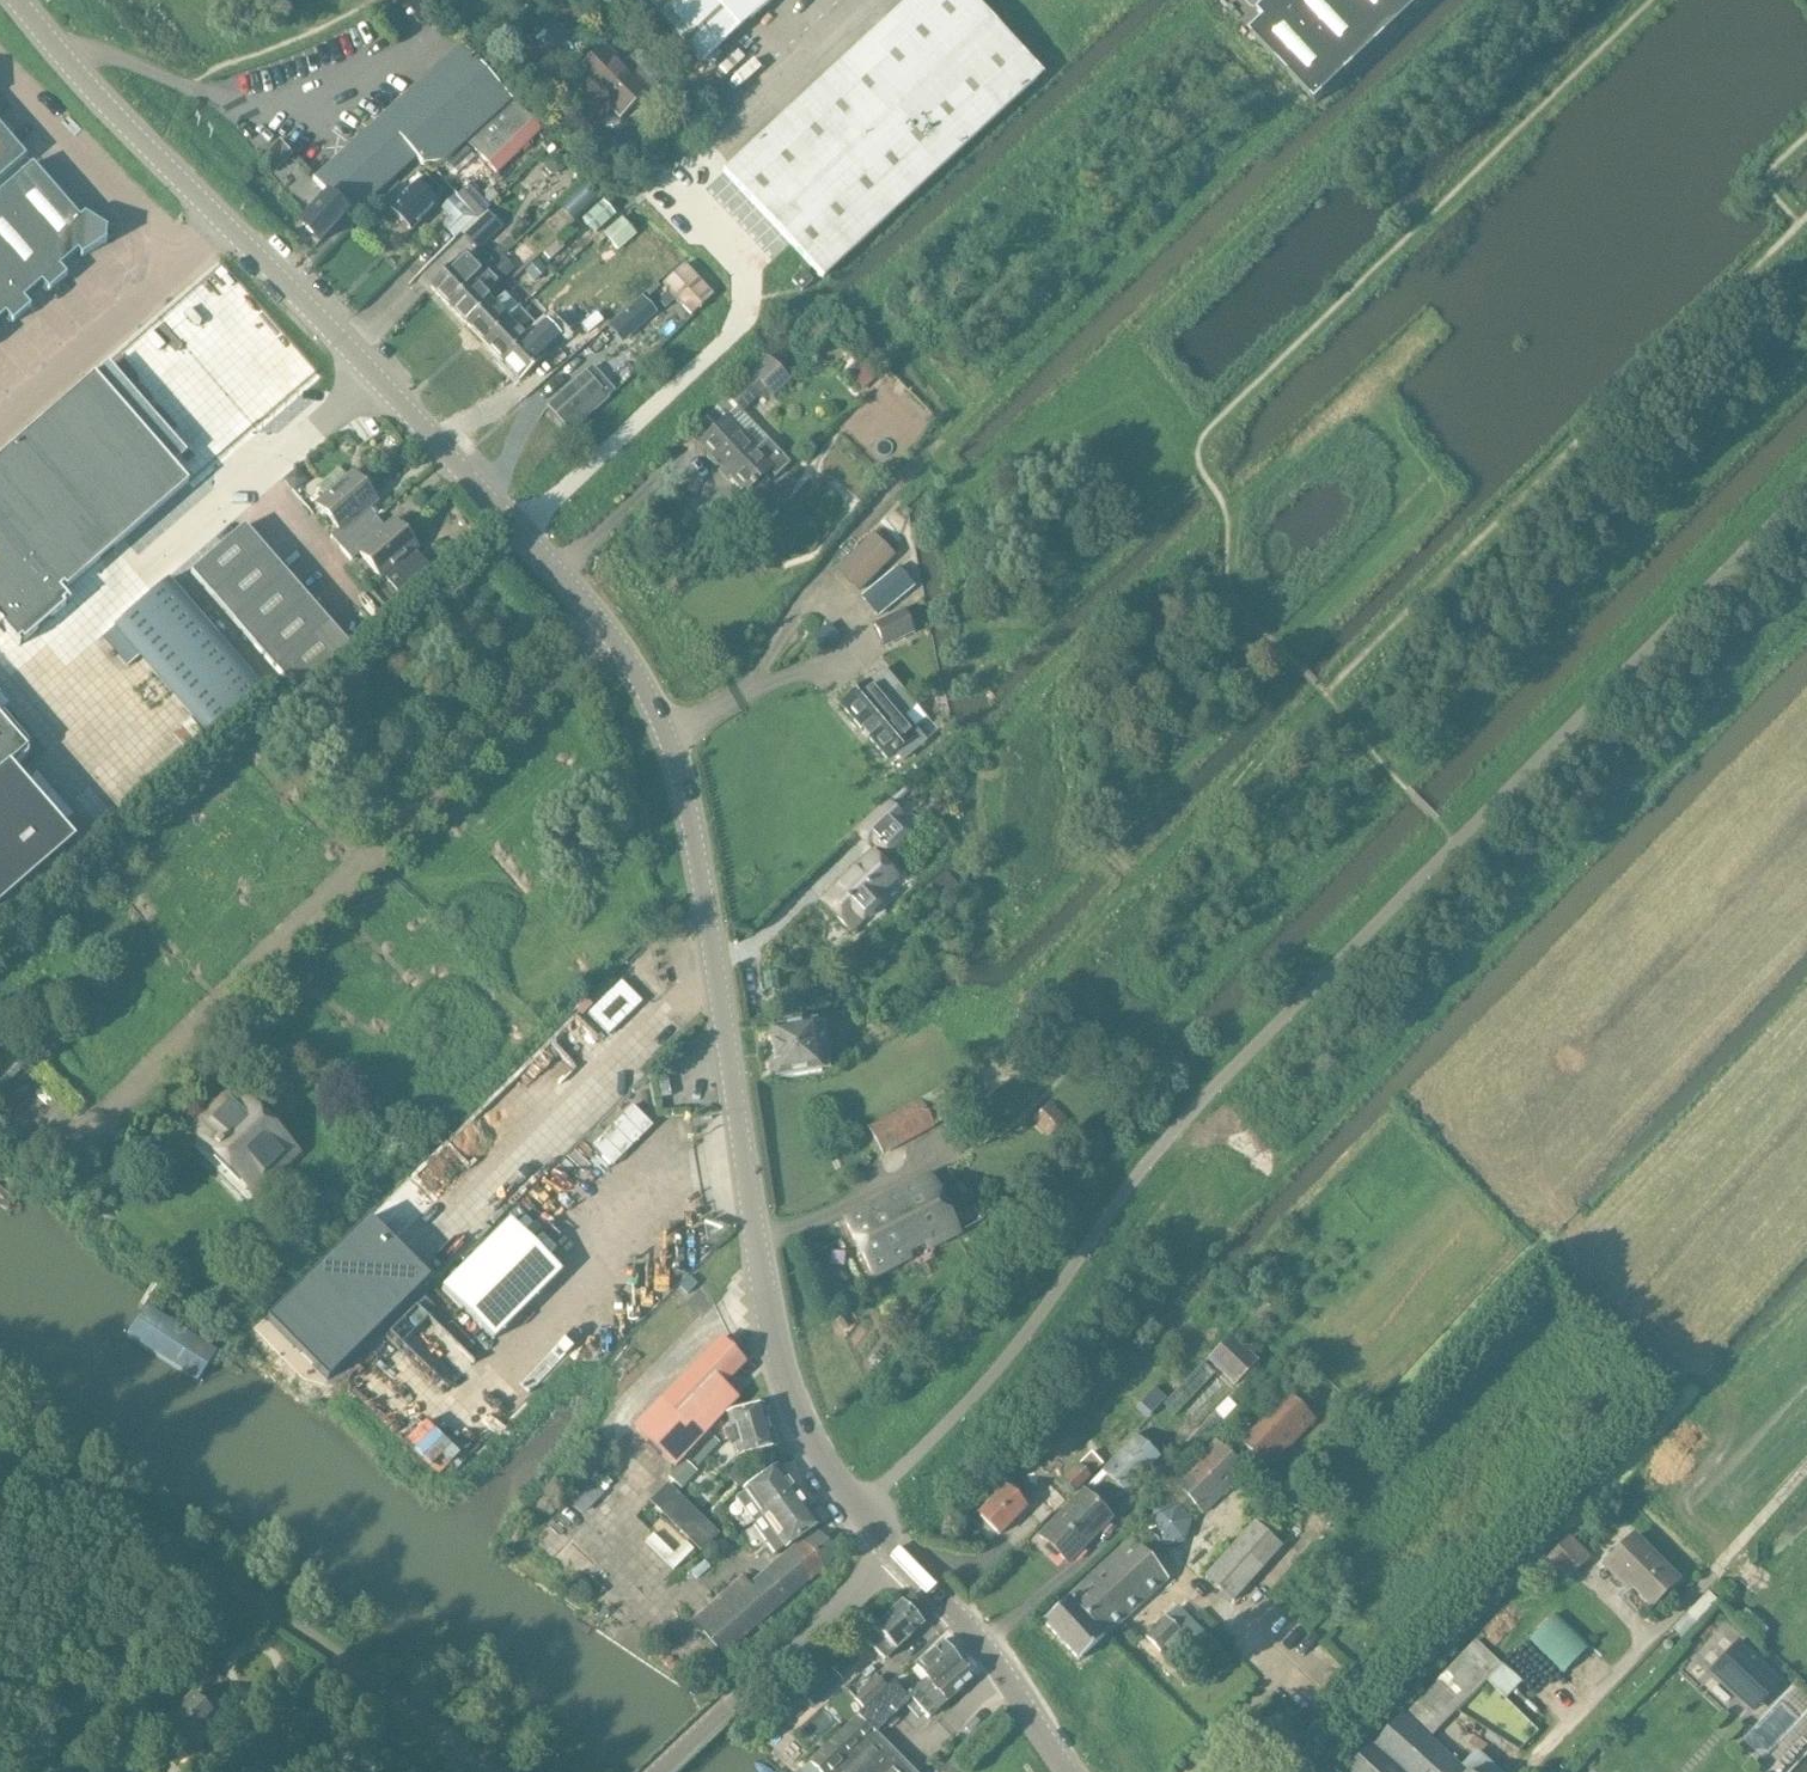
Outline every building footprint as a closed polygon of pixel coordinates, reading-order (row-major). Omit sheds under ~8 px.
[(701,63),(771,0),(644,0),(701,63)] [(721,172),(822,280),(1036,81),(960,0),(908,0),(721,172)] [(1250,34),(1316,104),(1347,74),(1324,49),(1300,25),(1277,0),(1272,0),(1258,14),(1264,21),(1250,34)] [(1300,25),(1324,49),(1347,74),(1378,44),(1363,29),(1336,0),(1277,0),(1300,25)] [(1363,29),(1378,44),(1416,8),(1409,0),(1336,0),(1363,29)] [(1416,8),(1425,0),(1409,0),(1416,8)] [(619,119),(644,95),(628,79),(632,74),(604,45),(578,70),(607,98),(602,102),(619,119)] [(326,195),(347,215),(347,216),(349,218),(414,159),(421,166),(444,163),(466,143),(511,102),(465,52),(459,47),(313,180),(326,195)] [(532,84),(541,94),(551,83),(541,74),(532,84)] [(539,130),(511,102),(466,143),(495,173),(539,130)] [(26,158),(0,128),(0,180),(26,158)] [(544,161),(544,170),(550,175),(558,175),(563,170),(563,161),(558,156),(550,156),(544,161)] [(106,232),(84,215),(83,216),(79,220),(32,165),(0,193),(0,320),(5,316),(12,324),(30,308),(23,300),(41,284),(48,293),(66,277),(59,268),(77,253),(80,257),(81,258),(106,244),(105,242),(105,234),(106,232)] [(434,201),(441,193),(424,176),(407,194),(399,186),(383,202),(391,209),(390,211),(410,231),(437,204),(434,201)] [(570,195),(582,208),(595,197),(583,184),(570,195)] [(457,196),(477,217),(487,207),(468,186),(457,196)] [(326,195),(299,222),(320,243),(347,215),(326,195)] [(460,234),(476,218),(477,217),(457,196),(455,198),(453,197),(441,210),(449,218),(441,227),(454,240),(460,234)] [(601,202),(582,220),(594,234),(614,216),(601,202)] [(476,218),(460,234),(477,251),(502,228),(486,210),(488,208),(487,207),(477,217),(476,218)] [(603,234),(609,241),(619,251),(635,235),(620,218),(603,234)] [(557,240),(542,253),(549,261),(564,248),(557,240)] [(448,306),(472,283),(481,275),(482,273),(465,255),(430,287),(448,306)] [(501,282),(513,269),(502,257),(489,269),(501,282)] [(526,287),(546,269),(538,260),(519,279),(526,287)] [(661,286),(690,317),(713,297),(684,265),(661,286)] [(801,271),(790,281),(801,293),(812,282),(801,271)] [(448,306),(466,325),(490,302),(482,293),(491,285),(481,275),(472,283),(448,306)] [(466,325),(483,343),(519,310),(504,293),(492,304),(490,302),(466,325)] [(597,337),(596,336),(593,333),(608,319),(591,299),(579,311),(585,317),(582,321),(588,329),(585,332),(576,323),(554,341),(569,358),(586,343),(588,345),(597,337)] [(483,343),(501,362),(525,339),(537,328),(519,310),(483,343)] [(540,325),(547,332),(558,321),(552,314),(540,325)] [(628,342),(614,326),(597,341),(611,357),(628,342)] [(525,339),(501,362),(519,381),(543,358),(534,348),(540,342),(534,335),(527,341),(525,339)] [(866,360),(846,380),(859,394),(880,374),(866,360)] [(741,413),(765,390),(772,398),(788,382),(768,361),(728,399),(741,413)] [(548,407),(570,432),(584,420),(576,411),(599,391),(605,398),(612,392),(591,368),(585,374),(548,407)] [(188,484),(94,376),(0,457),(0,625),(19,647),(70,603),(59,591),(63,587),(66,590),(188,484)] [(744,493),(768,471),(774,478),(789,464),(767,441),(757,451),(726,419),(698,445),(744,493)] [(295,492),(308,480),(298,469),(285,480),(295,492)] [(338,531),(330,538),(340,550),(376,519),(366,508),(375,501),(353,475),(317,507),(338,531)] [(404,590),(428,569),(412,551),(416,548),(394,523),(385,530),(376,519),(340,550),(351,562),(359,555),(380,580),(383,576),(395,590),(400,591),(404,590)] [(190,574),(211,598),(265,551),(244,527),(190,574)] [(858,591),(892,557),(871,536),(837,571),(858,591)] [(211,598),(232,622),(286,576),(265,551),(211,598)] [(897,567),(861,598),(877,618),(914,587),(897,567)] [(232,622),(254,647),(307,600),(286,576),(232,622)] [(168,581),(113,629),(207,737),(262,689),(168,581)] [(307,600),(254,647),(275,671),(328,624),(307,600)] [(884,646),(912,634),(902,612),(874,624),(884,646)] [(349,649),(328,624),(275,671),(296,695),(349,649)] [(914,736),(912,734),(926,721),(911,703),(910,704),(883,671),(868,683),(871,687),(845,709),(886,759),(914,736)] [(74,842),(11,771),(27,757),(28,745),(2,716),(0,718),(0,907),(74,842)] [(871,847),(873,845),(883,856),(909,831),(898,820),(900,818),(886,804),(857,833),(871,847)] [(872,900),(894,879),(871,856),(822,903),(850,932),(877,905),(872,900)] [(962,891),(944,871),(931,883),(946,900),(951,901),(962,891)] [(623,998),(608,984),(576,1015),(592,1031),(623,998)] [(775,1078),(820,1073),(814,1024),(769,1029),(775,1078)] [(984,1069),(990,1078),(1004,1069),(999,1060),(984,1069)] [(261,1162),(271,1173),(293,1151),(243,1100),(223,1120),(215,1112),(193,1134),(209,1151),(211,1150),(215,1151),(217,1153),(218,1152),(245,1179),(261,1162)] [(919,1101),(868,1129),(882,1154),(932,1127),(919,1101)] [(1031,1121),(1047,1138),(1066,1120),(1050,1103),(1031,1121)] [(612,1167),(652,1128),(632,1107),(592,1147),(612,1167)] [(927,1251),(959,1235),(929,1176),(843,1219),(872,1278),(909,1260),(903,1247),(920,1238),(927,1251)] [(370,1215),(264,1319),(328,1383),(434,1279),(370,1215)] [(493,1339),(560,1272),(509,1221),(442,1288),(493,1339)] [(1257,1363),(1230,1337),(1206,1362),(1233,1388),(1257,1363)] [(721,1386),(743,1363),(720,1341),(634,1430),(674,1468),(736,1401),(721,1386)] [(1130,1542),(1068,1599),(1067,1598),(1042,1622),(1078,1661),(1103,1637),(1165,1580),(1144,1557),(1160,1544),(1162,1546),(1183,1543),(1190,1522),(1181,1513),(1191,1503),(1202,1514),(1245,1472),(1258,1460),(1267,1469),(1313,1420),(1281,1390),(1235,1439),(1245,1448),(1233,1460),(1215,1441),(1172,1483),(1185,1497),(1176,1505),(1154,1510),(1148,1530),(1150,1532),(1135,1547),(1130,1542)] [(738,1457),(773,1448),(761,1407),(726,1416),(738,1457)] [(708,1433),(695,1447),(706,1457),(719,1442),(708,1433)] [(1125,1494),(1159,1457),(1135,1436),(1101,1472),(1125,1494)] [(1075,1493),(1102,1465),(1089,1453),(1061,1480),(1075,1493)] [(684,1460),(668,1478),(681,1490),(697,1472),(695,1470),(684,1460)] [(734,1500),(751,1523),(793,1492),(792,1491),(793,1487),(788,1479),(784,1479),(776,1468),(743,1492),(744,1493),(734,1500)] [(977,1515),(998,1536),(1025,1509),(1014,1498),(1020,1493),(1010,1482),(977,1515)] [(590,1484),(570,1504),(582,1516),(602,1496),(590,1484)] [(650,1502),(690,1542),(707,1525),(667,1485),(650,1502)] [(1049,1485),(1036,1496),(1052,1513),(1065,1501),(1049,1485)] [(774,1555),(784,1548),(785,1550),(817,1525),(804,1507),(805,1503),(799,1495),(795,1495),(793,1492),(751,1523),(774,1555)] [(1066,1564),(1110,1520),(1082,1492),(1038,1537),(1066,1564)] [(1232,1601),(1281,1547),(1253,1523),(1205,1577),(1232,1601)] [(707,1525),(690,1542),(700,1552),(717,1535),(707,1525)] [(722,1655),(771,1613),(836,1556),(816,1531),(749,1587),(742,1579),(692,1621),(722,1655)] [(644,1542),(664,1563),(673,1554),(652,1534),(644,1542)] [(1653,1606),(1678,1580),(1635,1537),(1606,1566),(1632,1592),(1636,1588),(1653,1606)] [(1571,1581),(1591,1560),(1570,1539),(1549,1559),(1571,1581)] [(664,1563),(672,1571),(692,1550),(685,1543),(673,1554),(664,1563)] [(883,1661),(894,1651),(921,1625),(913,1616),(913,1611),(907,1605),(902,1605),(900,1603),(873,1629),(862,1639),(883,1661)] [(1159,1653),(1165,1648),(1179,1662),(1206,1636),(1178,1608),(1145,1638),(1159,1653)] [(1462,1767),(1429,1739),(1487,1679),(1502,1664),(1476,1641),(1473,1645),(1405,1717),(1403,1714),(1375,1747),(1372,1745),(1346,1771),(1468,1771),(1462,1767)] [(1711,1673),(1754,1713),(1784,1682),(1740,1641),(1711,1673)] [(915,1667),(926,1680),(933,1688),(959,1663),(942,1644),(915,1667)] [(927,1719),(973,1679),(959,1663),(933,1688),(926,1680),(908,1697),(927,1719)] [(801,1696),(813,1707),(841,1679),(830,1668),(801,1696)] [(854,1700),(862,1709),(890,1682),(881,1673),(854,1700)] [(893,1755),(873,1735),(909,1703),(890,1682),(862,1709),(864,1710),(808,1763),(817,1771),(876,1771),(893,1755)] [(188,1745),(215,1717),(192,1695),(158,1731),(169,1742),(176,1735),(188,1745)] [(906,1706),(919,1720),(924,1716),(911,1701),(909,1703),(906,1706)] [(876,1771),(910,1771),(893,1755),(876,1771)]
